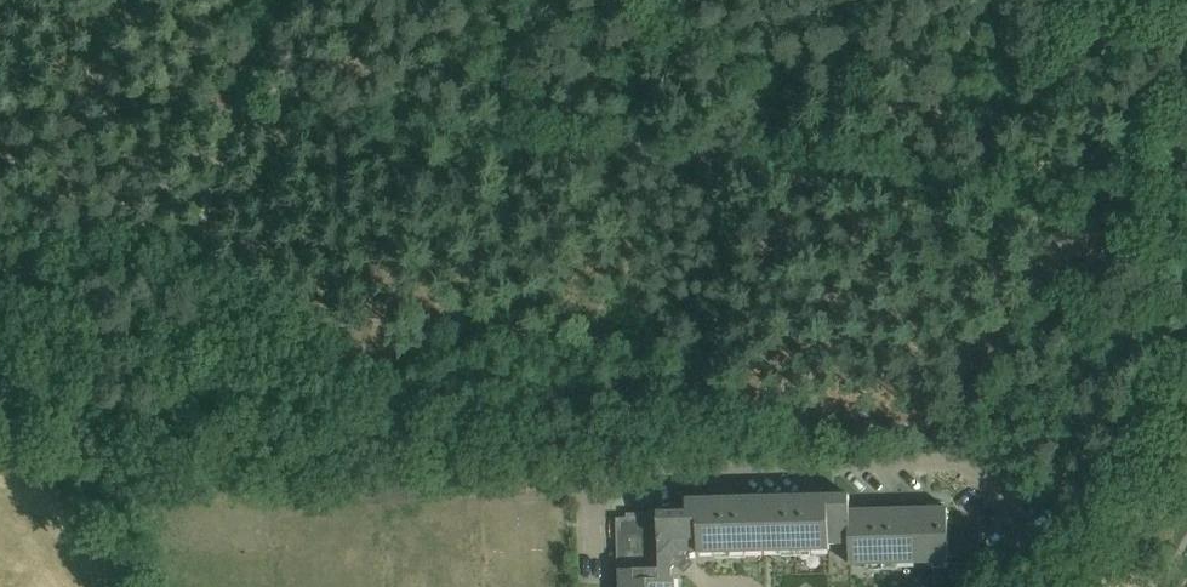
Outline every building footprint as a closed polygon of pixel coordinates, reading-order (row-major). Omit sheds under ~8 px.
[(675,577),(672,577),(672,568),(676,564),(680,568),(690,557),(686,553),(689,549),(699,549),(699,552),(830,548),(830,542),(850,542),(850,563),(949,561),(948,506),(850,509),(850,494),(687,498),(687,511),(658,512),(659,519),(628,520),(628,517),(617,517),(619,570),(621,570),(621,586),(675,586),(675,577)]
